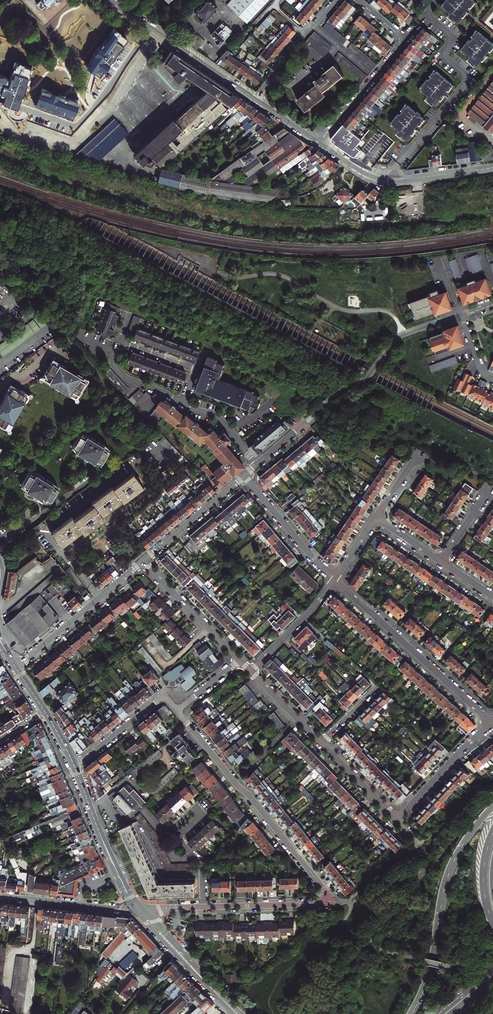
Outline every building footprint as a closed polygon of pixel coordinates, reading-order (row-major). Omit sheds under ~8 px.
[(37,5),(41,10),(45,6),(46,7),(52,2),(54,4),(58,0),(41,0),(37,5)] [(209,0),(205,0),(194,11),(199,15),(201,17),(199,19),(199,20),(202,23),(203,23),(204,23),(218,8),(209,0)] [(227,4),(246,23),(268,0),(231,0),(227,4)] [(311,0),(307,0),(304,4),(312,12),(315,9),(318,6),(311,0)] [(340,6),(351,15),(356,9),(353,5),(346,0),(343,3),(340,6)] [(374,1),(378,4),(383,8),(388,2),(386,0),(374,0),(374,1)] [(383,8),(386,11),(389,14),(392,11),(397,4),(392,0),(390,0),(388,2),(383,8)] [(474,0),(447,0),(443,5),(447,8),(452,12),(449,16),(453,19),(453,18),(457,20),(459,23),(467,14),(465,12),(467,11),(471,6),(472,7),(475,4),(474,3),(475,1),(474,0)] [(398,16),(405,7),(399,2),(397,4),(392,11),(395,13),(398,16)] [(298,10),(301,13),(307,18),(310,15),(312,12),(304,4),(298,10)] [(351,15),(340,6),(338,10),(335,13),(345,22),(351,15)] [(405,7),(398,16),(401,19),(404,21),(411,12),(405,7)] [(411,12),(404,21),(409,25),(414,20),(417,17),(411,12)] [(307,18),(301,13),(294,21),(298,25),(300,27),(305,20),(307,18)] [(339,28),(345,22),(335,13),(331,18),(327,22),(334,28),(336,26),(339,28)] [(275,19),(270,14),(266,18),(272,23),(275,19)] [(365,31),(371,24),(366,20),(361,16),(355,23),(365,31)] [(261,24),(266,28),(267,29),(272,23),(266,18),(261,24)] [(322,27),(332,36),(335,38),(343,45),(347,39),(327,22),(322,27)] [(179,25),(176,23),(170,30),(174,32),(179,25)] [(232,31),(223,23),(222,24),(221,23),(211,35),(216,39),(215,41),(217,43),(219,45),(232,31)] [(255,30),(261,35),(266,28),(261,24),(255,30)] [(283,33),(289,26),(286,24),(281,30),(283,33)] [(362,34),(369,39),(375,32),(377,30),(374,27),(371,24),(365,31),(362,34)] [(283,33),(290,38),(292,36),(296,32),(294,30),(289,26),(283,33)] [(421,30),(419,33),(434,45),(438,39),(424,28),(421,30)] [(88,67),(99,76),(103,70),(105,71),(127,39),(114,30),(88,67)] [(258,39),(261,35),(255,30),(252,34),(258,39)] [(281,30),(276,37),(285,44),(287,41),(290,38),(283,33),(281,30)] [(332,47),(319,36),(316,33),(314,32),(305,42),(320,54),(323,57),(332,47)] [(369,39),(367,42),(373,47),(381,38),(378,35),(375,32),(369,39)] [(417,35),(415,38),(427,47),(430,49),(434,45),(419,33),(417,35)] [(478,33),(477,34),(476,33),(475,34),(473,37),(472,36),(471,38),(469,40),(470,41),(462,50),(466,53),(465,53),(466,53),(471,57),(468,61),(471,64),(472,63),(476,65),(477,67),(482,61),(483,62),(486,59),(484,57),(486,56),(489,51),(491,52),(492,49),(492,48),(492,47),(492,45),(478,33)] [(204,41),(198,35),(188,45),(196,50),(204,41)] [(243,43),(248,48),(255,40),(250,36),(243,43)] [(285,44),(276,37),(270,43),(279,50),(282,48),(285,44)] [(381,38),(373,47),(380,53),(382,51),(386,54),(392,47),(386,42),(381,38)] [(427,47),(415,38),(413,40),(411,42),(420,49),(423,52),(427,47)] [(407,47),(422,59),(426,54),(423,52),(420,49),(411,42),(410,45),(407,47)] [(270,43),(265,49),(274,56),(277,53),(279,50),(270,43)] [(347,49),(362,61),(365,63),(373,70),(377,65),(369,58),(352,43),(347,49)] [(404,52),(412,59),(415,61),(418,64),(422,59),(407,47),(406,49),(404,52)] [(227,49),(219,58),(227,63),(230,66),(235,59),(232,57),(234,54),(227,49)] [(262,61),(268,65),(269,63),(271,61),(274,56),(265,49),(257,58),(259,59),(262,61)] [(161,168),(162,167),(226,109),(239,98),(212,79),(170,51),(161,64),(179,82),(185,76),(206,90),(202,94),(201,92),(194,94),(195,99),(132,156),(135,159),(148,163),(153,165),(161,168)] [(410,61),(412,59),(404,52),(402,54),(399,57),(414,69),(418,64),(415,61),(413,64),(410,61)] [(337,60),(350,71),(352,73),(363,82),(367,76),(339,53),(335,58),(337,60)] [(398,59),(396,62),(410,74),(411,71),(415,75),(418,72),(414,69),(399,57),(398,59)] [(233,68),(237,70),(242,63),(235,59),(230,66),(233,68)] [(242,63),(237,70),(240,72),(243,75),(250,65),(243,61),(242,63)] [(0,73),(0,93),(6,95),(3,104),(18,109),(32,68),(15,62),(10,77),(0,73)] [(392,66),(406,78),(410,74),(396,62),(393,64),(392,66)] [(256,69),(250,65),(243,75),(246,77),(250,79),(256,69)] [(315,81),(317,84),(311,89),(309,87),(308,88),(307,89),(308,91),(297,100),(303,107),(306,111),(327,95),(324,92),(344,76),(340,70),(335,65),(324,74),(323,72),(321,73),(320,74),(321,76),(315,81)] [(390,69),(387,71),(399,81),(402,83),(406,78),(392,66),(390,69)] [(256,69),(250,79),(254,82),(257,84),(263,74),(256,69)] [(383,76),(395,86),(399,89),(400,87),(399,87),(400,86),(397,83),(399,81),(387,71),(386,74),(383,76)] [(429,102),(430,101),(433,104),(434,105),(439,99),(440,100),(443,97),(441,96),(443,94),(447,90),(448,91),(451,87),(450,86),(451,84),(435,71),(434,73),(432,72),(430,75),(430,76),(431,77),(428,80),(427,79),(419,88),(423,91),(423,92),(428,96),(425,99),(429,102)] [(382,78),(379,81),(391,90),(397,95),(398,96),(399,95),(397,93),(392,89),(395,86),(383,76),(382,78)] [(376,86),(387,95),(394,101),(395,99),(388,94),(391,90),(379,81),(377,83),(376,86)] [(468,113),(492,134),(492,82),(468,113)] [(373,88),(371,91),(380,98),(386,102),(388,100),(385,97),(387,95),(376,86),(373,88)] [(43,88),(36,105),(63,115),(64,114),(73,117),(79,100),(43,88)] [(367,95),(376,102),(382,107),(384,104),(378,100),(380,98),(371,91),(369,93),(367,95)] [(366,97),(363,100),(378,112),(382,115),(384,112),(374,104),(376,102),(367,95),(366,97)] [(226,109),(229,113),(235,108),(243,101),(241,99),(239,98),(226,109)] [(362,102),(359,105),(368,112),(371,114),(374,117),(378,112),(363,100),(362,102)] [(243,101),(235,108),(237,109),(238,111),(247,103),(246,102),(243,101)] [(228,129),(239,120),(253,107),(251,106),(247,103),(238,111),(234,115),(233,116),(224,124),(228,129)] [(355,110),(364,117),(370,122),(371,119),(376,123),(378,120),(374,117),(371,114),(369,117),(366,115),(368,112),(359,105),(358,107),(355,110)] [(397,134),(401,137),(402,136),(405,138),(408,141),(415,132),(414,130),(415,129),(419,124),(420,125),(423,122),(422,121),(423,119),(419,115),(421,114),(417,112),(416,113),(415,112),(408,106),(406,108),(405,107),(402,110),(403,111),(400,114),(399,113),(399,114),(391,123),(395,126),(400,130),(397,134)] [(253,107),(239,120),(236,123),(238,126),(246,118),(248,120),(259,111),(256,109),(253,107)] [(353,112),(351,115),(360,122),(364,117),(355,110),(353,112)] [(262,113),(259,111),(248,120),(240,127),(243,130),(251,123),(252,125),(265,115),(262,113)] [(257,130),(263,125),(271,119),(268,117),(265,115),(252,125),(241,135),(243,137),(254,127),(257,130)] [(347,119),(356,126),(357,124),(360,127),(360,128),(363,130),(364,128),(366,126),(360,122),(351,115),(350,117),(347,119)] [(73,157),(96,163),(128,132),(114,118),(73,157)] [(345,122),(343,124),(358,136),(362,131),(359,129),(357,131),(354,128),(356,126),(347,119),(345,122)] [(358,136),(343,124),(331,139),(332,142),(354,157),(368,140),(367,139),(375,130),(372,127),(362,139),(358,136)] [(265,128),(263,125),(257,130),(246,139),(247,141),(248,140),(254,136),(256,139),(267,131),(265,128)] [(224,181),(256,186),(263,181),(279,169),(310,146),(297,138),(283,128),(272,136),(260,144),(253,149),(245,154),(240,157),(208,178),(224,181)] [(267,131),(256,139),(259,142),(260,144),(272,136),(269,133),(267,131)] [(470,142),(473,161),(480,160),(477,141),(470,142)] [(245,154),(253,149),(252,146),(251,145),(243,151),(245,154)] [(306,156),(307,157),(317,150),(313,147),(310,146),(279,169),(282,172),(287,168),(287,167),(296,161),(299,160),(300,161),(302,160),(301,159),(306,156)] [(483,158),(492,151),(492,149),(491,146),(486,150),(485,148),(479,153),(483,158)] [(432,147),(435,167),(439,166),(443,166),(441,154),(437,155),(436,147),(432,147)] [(469,147),(463,148),(465,163),(468,162),(471,162),(469,147)] [(457,149),(459,163),(461,163),(465,163),(463,148),(457,149)] [(317,150),(307,157),(309,159),(301,165),(301,168),(302,169),(308,164),(322,154),(320,152),(317,150)] [(324,155),(322,154),(308,164),(309,167),(307,168),(309,171),(327,157),(324,155)] [(327,157),(309,171),(311,174),(317,169),(320,172),(334,162),(331,159),(327,157)] [(336,163),(334,162),(320,172),(310,179),(316,188),(325,181),(322,178),(339,165),(336,163)] [(282,172),(279,169),(263,181),(265,184),(282,172)] [(335,195),(343,201),(345,204),(346,203),(349,200),(350,200),(351,199),(351,198),(354,195),(349,190),(344,186),(335,195)] [(370,194),(366,198),(371,203),(380,192),(377,190),(374,188),(370,194)] [(356,197),(362,203),(366,198),(370,194),(367,192),(364,189),(361,192),(356,197)] [(356,197),(361,192),(358,190),(354,195),(351,198),(351,199),(350,200),(349,200),(350,201),(351,200),(352,201),(352,200),(356,197)] [(352,200),(359,206),(362,203),(356,197),(352,200)] [(471,257),(477,274),(484,271),(478,254),(471,257)] [(465,259),(471,276),(477,274),(471,257),(465,259)] [(456,259),(449,262),(456,281),(463,279),(456,259)] [(462,288),(459,290),(464,303),(471,301),(471,302),(479,299),(486,297),(485,296),(492,294),(487,280),(484,281),(483,279),(476,282),(476,280),(468,283),(469,284),(466,286),(462,287),(462,288)] [(448,310),(453,309),(446,291),(439,293),(438,290),(431,293),(432,295),(411,303),(409,304),(411,308),(412,308),(415,315),(413,315),(415,319),(416,319),(417,320),(441,311),(442,312),(445,310),(448,309),(448,310)] [(119,317),(120,314),(116,313),(119,306),(112,303),(110,307),(106,306),(104,314),(118,319),(119,317)] [(117,321),(118,319),(104,314),(101,321),(111,325),(112,322),(116,324),(117,321)] [(128,332),(135,335),(138,327),(142,317),(135,314),(128,332)] [(111,327),(111,325),(101,321),(98,328),(102,330),(100,334),(107,336),(109,332),(112,334),(113,331),(114,329),(111,327)] [(459,325),(452,328),(453,330),(446,332),(431,337),(433,341),(436,350),(438,354),(466,344),(459,325)] [(141,339),(145,330),(138,327),(135,335),(133,338),(136,339),(139,340),(140,338),(141,339)] [(152,332),(145,330),(141,339),(143,339),(142,341),(145,343),(147,344),(152,332)] [(155,344),(159,335),(152,332),(147,344),(150,345),(153,346),(154,344),(155,344)] [(166,338),(159,335),(155,344),(157,345),(156,347),(159,348),(161,349),(166,338)] [(169,350),(173,341),(166,338),(161,349),(164,350),(167,351),(168,349),(169,350)] [(180,343),(173,341),(169,350),(170,350),(170,352),(173,354),(175,355),(180,343)] [(183,355),(187,346),(180,343),(175,355),(178,356),(181,357),(182,355),(183,355)] [(194,349),(187,346),(183,355),(184,356),(184,358),(187,359),(189,360),(194,349)] [(197,361),(201,352),(194,349),(189,360),(192,361),(195,362),(196,360),(197,361)] [(131,352),(128,361),(135,364),(139,352),(136,351),(134,350),(133,352),(131,352)] [(135,364),(142,367),(145,357),(144,357),(145,355),(143,354),(139,352),(135,364)] [(145,357),(142,367),(149,369),(153,358),(149,356),(148,356),(147,358),(145,357)] [(219,361),(210,357),(207,366),(204,372),(197,390),(213,396),(217,398),(218,397),(222,398),(222,400),(231,403),(240,407),(243,408),(243,407),(246,408),(251,410),(252,406),(260,409),(261,404),(258,403),(261,397),(253,394),(254,393),(242,389),(237,387),(221,380),(222,377),(224,373),(223,373),(224,370),(226,366),(219,363),(219,361)] [(455,357),(429,366),(431,373),(457,364),(455,357)] [(149,369),(156,372),(159,363),(158,362),(159,360),(156,359),(153,358),(149,369)] [(159,363),(156,372),(163,375),(167,363),(163,362),(161,361),(161,363),(159,363)] [(64,390),(70,394),(74,395),(75,395),(76,394),(77,395),(80,391),(79,390),(85,380),(75,374),(65,368),(66,368),(56,362),(49,371),(48,370),(46,375),(47,375),(45,377),(46,379),(49,381),(55,385),(56,385),(56,386),(57,386),(57,387),(58,387),(58,388),(59,388),(59,389),(60,389),(61,389),(61,390),(62,390),(63,390),(64,390)] [(163,375),(170,378),(173,368),(172,368),(173,366),(169,364),(167,363),(163,375)] [(106,373),(125,393),(131,388),(112,367),(106,373)] [(173,368),(170,378),(177,380),(181,369),(178,368),(175,367),(175,369),(173,368)] [(177,380),(184,383),(187,374),(186,373),(187,371),(184,370),(181,369),(177,380)] [(204,372),(203,372),(200,378),(196,389),(197,390),(204,372)] [(469,374),(465,373),(462,379),(461,380),(460,379),(458,378),(454,388),(461,391),(469,374)] [(473,376),(469,374),(461,391),(468,395),(473,385),(471,384),(470,384),(470,382),(473,376)] [(484,381),(480,380),(478,385),(476,384),(474,384),(473,385),(468,395),(468,396),(475,399),(484,381)] [(487,383),(484,381),(475,399),(483,403),(488,392),(489,391),(487,390),(484,389),(487,383)] [(141,389),(130,398),(140,408),(152,396),(148,391),(145,393),(141,389)] [(22,410),(25,403),(27,400),(27,398),(25,398),(26,397),(22,394),(21,395),(11,390),(5,400),(6,400),(1,410),(0,410),(0,423),(4,426),(3,427),(8,429),(8,428),(11,429),(12,429),(14,425),(17,419),(18,419),(18,418),(19,418),(19,417),(20,417),(20,416),(21,415),(21,414),(21,413),(22,413),(22,412),(22,411),(22,410)] [(488,392),(483,403),(482,404),(490,407),(492,400),(492,393),(492,392),(492,394),(490,394),(488,392)] [(213,473),(224,485),(233,477),(232,475),(233,474),(234,474),(235,474),(234,473),(239,471),(241,470),(244,468),(236,458),(231,453),(225,444),(231,440),(227,435),(224,431),(218,436),(212,428),(211,427),(210,427),(209,428),(208,428),(207,429),(207,430),(207,431),(207,432),(208,432),(207,433),(199,426),(199,425),(199,424),(199,423),(198,423),(197,423),(196,423),(187,416),(186,414),(185,416),(177,409),(177,408),(177,407),(176,407),(176,406),(175,406),(174,406),(168,402),(166,400),(164,402),(162,400),(157,405),(158,406),(151,414),(157,419),(162,413),(165,416),(164,417),(169,421),(170,420),(176,425),(177,424),(188,432),(187,433),(192,438),(193,437),(200,443),(203,440),(205,442),(208,445),(208,446),(212,450),(213,449),(224,462),(221,465),(222,466),(213,473)] [(275,442),(287,432),(281,425),(275,424),(248,448),(257,458),(258,456),(263,452),(261,451),(262,450),(264,451),(269,447),(274,442),(273,441),(274,440),(275,442)] [(80,433),(72,447),(78,451),(78,452),(95,462),(96,461),(102,465),(111,450),(104,447),(105,446),(87,436),(87,437),(80,433)] [(184,456),(166,436),(161,441),(178,461),(184,456)] [(312,449),(318,444),(320,446),(324,442),(318,436),(314,439),(312,437),(310,439),(307,442),(312,449)] [(304,444),(301,446),(307,453),(312,449),(307,442),(304,444)] [(298,448),(295,451),(301,458),(307,453),(301,446),(298,448)] [(301,458),(295,451),(293,453),(290,456),(296,463),(301,458)] [(388,461),(396,466),(398,463),(401,460),(393,454),(388,461)] [(296,463),(290,456),(287,458),(284,461),(288,466),(290,468),(296,463)] [(280,461),(277,464),(283,471),(288,466),(284,461),(282,459),(280,461)] [(388,461),(384,467),(392,472),(394,469),(396,466),(388,461)] [(213,473),(205,462),(201,465),(220,488),(222,487),(224,485),(213,473)] [(274,466),(271,468),(277,475),(283,471),(277,464),(274,466)] [(392,472),(384,467),(382,470),(380,473),(388,479),(390,475),(392,472)] [(265,473),(273,483),(279,478),(277,475),(271,468),(269,471),(265,473)] [(185,471),(180,476),(182,477),(185,482),(188,479),(190,477),(185,471)] [(28,473),(20,486),(27,490),(26,491),(44,500),(45,499),(51,503),(58,490),(52,486),(52,485),(35,475),(34,476),(28,473)] [(262,481),(259,484),(265,491),(273,483),(265,473),(263,476),(259,478),(262,481)] [(386,482),(388,479),(380,473),(376,480),(384,485),(386,482)] [(72,517),(52,533),(62,547),(82,532),(85,535),(105,520),(102,517),(122,501),(124,503),(144,488),(134,474),(114,489),(112,487),(92,503),(94,506),(74,520),(72,517)] [(316,484),(323,476),(321,474),(314,481),(316,484)] [(420,483),(428,488),(434,479),(426,474),(423,479),(420,483)] [(183,484),(185,482),(182,477),(175,483),(179,487),(180,489),(181,488),(180,486),(183,484)] [(217,491),(207,479),(205,481),(206,482),(204,484),(206,487),(213,494),(215,492),(217,491)] [(384,485),(376,480),(372,486),(379,491),(382,488),(384,485)] [(179,487),(175,483),(173,485),(172,484),(169,486),(170,487),(166,490),(170,495),(176,490),(179,487)] [(422,497),(428,488),(420,483),(417,487),(414,492),(422,497)] [(208,498),(199,488),(197,485),(195,486),(197,488),(196,490),(199,493),(197,495),(203,503),(205,501),(208,498)] [(213,494),(206,487),(205,488),(202,485),(199,488),(208,498),(210,497),(213,494)] [(377,495),(379,491),(372,486),(367,492),(375,497),(377,495)] [(462,488),(457,495),(465,500),(467,497),(470,494),(462,488)] [(203,503),(197,495),(194,497),(190,493),(188,495),(184,491),(183,492),(190,500),(196,508),(199,506),(203,503)] [(375,497),(367,492),(365,495),(362,493),(360,496),(371,504),(373,501),(375,497)] [(453,501),(457,495),(453,492),(449,498),(453,501)] [(289,501),(295,496),(292,493),(286,498),(289,501)] [(241,497),(238,499),(246,509),(251,504),(250,503),(253,500),(249,494),(245,497),(243,495),(241,497)] [(465,500),(457,495),(453,501),(461,506),(463,503),(465,500)] [(296,496),(295,496),(289,501),(292,504),(298,499),(296,496)] [(369,507),(371,504),(360,496),(358,499),(355,502),(359,505),(367,510),(369,507)] [(196,508),(190,500),(188,502),(183,497),(181,499),(192,512),(194,510),(196,508)] [(177,506),(180,509),(187,516),(189,515),(192,512),(181,499),(179,501),(180,503),(177,506)] [(240,514),(246,509),(238,499),(235,502),(232,504),(240,514)] [(292,515),(295,518),(302,512),(296,506),(301,502),(298,499),(292,504),(295,507),(290,512),(292,515)] [(449,507),(457,513),(459,510),(461,506),(453,501),(449,507)] [(229,507),(226,509),(234,519),(240,514),(232,504),(229,507)] [(367,510),(359,505),(355,511),(363,516),(365,513),(367,510)] [(454,517),(457,513),(449,507),(444,514),(443,512),(441,516),(446,520),(449,516),(452,519),(454,517)] [(187,516),(180,509),(177,511),(175,508),(173,509),(176,512),(183,520),(184,518),(187,516)] [(401,521),(406,513),(399,508),(394,516),(398,519),(401,521)] [(234,519),(226,509),(223,512),(220,514),(231,526),(231,527),(237,522),(234,519)] [(355,511),(351,517),(358,522),(360,520),(363,516),(355,511)] [(183,520),(176,512),(173,515),(171,512),(170,513),(178,523),(180,522),(183,520)] [(297,521),(300,524),(308,518),(303,512),(302,512),(295,518),(297,521)] [(165,516),(168,519),(174,527),(176,525),(178,523),(170,513),(165,516)] [(405,523),(408,525),(414,518),(406,513),(401,521),(405,523)] [(218,517),(215,519),(219,524),(222,527),(225,531),(231,526),(220,514),(218,517)] [(213,529),(219,524),(215,519),(213,517),(210,519),(207,522),(213,529)] [(346,523),(354,529),(356,526),(358,522),(351,517),(346,523)] [(308,518),(300,524),(302,527),(306,531),(312,525),(314,524),(308,518)] [(416,530),(421,523),(414,518),(408,525),(413,528),(416,530)] [(161,519),(164,522),(170,530),(172,529),(174,527),(168,519),(165,521),(163,519),(162,519),(161,519)] [(265,523),(264,520),(258,525),(256,527),(261,533),(269,526),(265,523)] [(489,532),(492,526),(492,525),(486,520),(484,523),(481,527),(489,532)] [(170,530),(164,522),(161,525),(159,521),(157,522),(167,533),(169,532),(170,530)] [(167,533),(157,522),(154,526),(163,536),(165,535),(167,533)] [(205,524),(202,527),(208,534),(210,536),(210,537),(216,532),(213,529),(207,522),(205,524)] [(352,532),(354,529),(346,523),(342,530),(350,535),(352,532)] [(423,535),(428,527),(421,523),(416,530),(420,533),(423,535)] [(216,532),(222,527),(219,524),(213,529),(216,532)] [(312,525),(306,531),(309,534),(312,538),(318,532),(312,525)] [(159,539),(150,529),(148,526),(144,529),(147,532),(156,543),(158,541),(159,539)] [(163,536),(154,526),(150,529),(159,539),(161,538),(163,536)] [(261,533),(266,539),(274,532),(271,529),(269,526),(261,533)] [(208,534),(202,527),(199,529),(196,532),(202,539),(208,534)] [(428,527),(423,535),(427,538),(430,540),(435,532),(428,527)] [(483,539),(484,540),(489,532),(481,527),(478,532),(474,538),(481,542),(483,539)] [(338,536),(346,541),(348,538),(350,535),(342,530),(338,536)] [(156,543),(147,532),(145,533),(148,536),(146,538),(152,546),(154,544),(156,543)] [(204,541),(202,539),(196,532),(193,534),(190,537),(192,539),(189,541),(190,542),(198,552),(207,545),(204,541)] [(266,539),(271,545),(279,539),(277,536),(274,532),(266,539)] [(438,545),(443,537),(435,532),(430,540),(435,543),(438,545)] [(152,546),(146,538),(143,535),(139,538),(148,549),(150,547),(152,546)] [(338,536),(334,542),(342,547),(344,544),(346,541),(338,536)] [(274,553),(277,552),(284,545),(281,541),(279,539),(271,545),(269,547),(274,553)] [(377,548),(381,550),(378,553),(383,556),(390,545),(387,543),(383,540),(377,548)] [(190,542),(187,544),(193,551),(198,557),(201,554),(198,552),(190,542)] [(342,547),(334,542),(330,548),(337,554),(340,550),(342,547)] [(193,551),(187,544),(186,545),(184,547),(190,554),(193,551)] [(284,545),(277,552),(282,557),(289,551),(286,547),(284,545)] [(393,547),(390,545),(383,556),(386,558),(388,555),(391,557),(396,549),(393,547)] [(337,554),(330,548),(326,554),(333,560),(335,557),(337,554)] [(169,549),(161,557),(163,559),(161,562),(163,564),(166,567),(173,561),(167,555),(171,552),(171,551),(169,549)] [(400,551),(396,549),(391,557),(397,561),(403,553),(400,551)] [(464,562),(469,555),(461,550),(456,557),(460,560),(464,562)] [(289,551),(282,557),(288,565),(295,558),(291,553),(289,551)] [(195,576),(196,575),(193,571),(192,573),(171,552),(167,555),(173,561),(178,566),(184,571),(189,577),(191,575),(194,578),(195,576)] [(403,553),(397,561),(395,565),(398,567),(401,563),(404,565),(409,558),(406,555),(403,553)] [(466,564),(470,567),(475,559),(469,555),(464,562),(466,564)] [(113,556),(109,560),(119,573),(122,571),(124,569),(118,562),(115,565),(113,563),(117,560),(113,556)] [(290,568),(299,561),(296,557),(295,558),(288,565),(290,568)] [(413,560),(409,558),(404,565),(410,570),(415,562),(413,560)] [(476,571),(481,563),(475,559),(470,567),(474,569),(476,571)] [(110,567),(108,570),(114,577),(117,575),(119,573),(109,560),(106,562),(110,567)] [(482,575),(487,567),(484,565),(487,562),(483,560),(481,563),(476,571),(479,573),(482,575)] [(171,573),(178,566),(173,561),(166,567),(169,570),(171,573)] [(415,562),(410,570),(416,574),(421,566),(418,564),(415,562)] [(114,577),(108,570),(105,565),(104,564),(99,568),(110,581),(112,579),(114,577)] [(358,572),(366,578),(372,569),(364,564),(360,569),(358,572)] [(65,570),(79,590),(84,586),(70,566),(65,570)] [(177,578),(184,571),(178,566),(171,573),(174,576),(177,578)] [(302,572),(303,570),(299,566),(291,574),(301,584),(307,577),(302,572)] [(424,568),(421,566),(416,574),(423,578),(428,570),(424,568)] [(488,579),(492,572),(492,571),(487,567),(482,575),(486,577),(488,579)] [(94,573),(95,574),(99,578),(105,585),(107,584),(110,581),(99,568),(94,573)] [(429,582),(434,574),(431,572),(428,570),(423,578),(429,582)] [(184,571),(177,578),(179,581),(182,583),(185,581),(188,584),(194,578),(191,575),(189,577),(184,571)] [(16,592),(18,585),(18,582),(19,577),(17,573),(10,572),(9,575),(6,593),(5,597),(4,600),(6,600),(9,600),(17,593),(16,592)] [(368,579),(366,578),(358,572),(354,578),(350,584),(357,591),(364,581),(366,582),(368,579)] [(437,577),(434,574),(429,582),(435,587),(440,579),(437,577)] [(78,607),(83,604),(66,584),(72,580),(68,575),(60,581),(57,578),(54,580),(52,583),(75,610),(78,607)] [(105,585),(99,578),(96,580),(92,575),(89,577),(100,589),(102,588),(105,585)] [(201,581),(195,576),(194,578),(188,584),(191,587),(188,589),(190,591),(194,595),(201,588),(198,584),(201,581)] [(313,582),(307,577),(301,584),(311,593),(319,584),(314,580),(313,582)] [(440,579),(435,587),(441,591),(447,583),(443,581),(440,579)] [(207,593),(210,590),(201,581),(198,584),(201,588),(207,593)] [(147,603),(148,603),(156,595),(151,589),(149,591),(147,589),(141,582),(133,588),(137,592),(146,603),(147,603)] [(450,585),(447,583),(441,591),(448,595),(453,587),(450,585)] [(454,599),(459,591),(456,589),(453,587),(448,595),(454,599)] [(197,598),(200,600),(206,594),(207,593),(201,588),(194,595),(197,598)] [(87,601),(91,597),(90,596),(92,595),(86,589),(81,594),(87,601)] [(206,594),(211,600),(214,597),(211,593),(212,592),(210,590),(207,593),(206,594)] [(146,603),(137,592),(134,594),(132,591),(129,594),(124,598),(131,607),(139,601),(143,607),(146,603)] [(462,593),(459,591),(454,599),(460,603),(465,596),(462,593)] [(336,609),(342,602),(339,599),(335,596),(334,595),(333,595),(332,593),(328,597),(328,598),(325,601),(324,603),(327,606),(330,603),(336,609)] [(35,598),(32,601),(30,603),(28,605),(25,608),(23,609),(20,612),(18,614),(15,617),(13,619),(7,624),(17,634),(27,645),(35,638),(38,641),(44,635),(51,628),(49,625),(59,616),(40,594),(37,596),(35,598)] [(205,606),(211,600),(206,594),(200,600),(202,603),(205,606)] [(166,605),(167,604),(162,600),(160,597),(159,598),(156,595),(148,603),(147,603),(146,603),(143,607),(147,610),(152,605),(158,612),(166,605)] [(460,603),(466,608),(472,600),(469,598),(465,596),(460,603)] [(113,606),(119,614),(127,608),(128,610),(131,607),(124,598),(123,597),(121,600),(120,599),(116,602),(112,606),(113,606)] [(211,600),(217,605),(219,602),(214,597),(211,600)] [(387,608),(391,611),(398,604),(390,597),(383,604),(387,608)] [(210,611),(217,605),(211,600),(205,606),(208,609),(210,611)] [(475,602),(472,600),(466,608),(473,612),(478,604),(475,602)] [(217,605),(222,610),(225,607),(219,602),(217,605)] [(342,615),(348,608),(345,605),(342,602),(336,609),(342,615)] [(283,617),(289,623),(293,620),(296,617),(291,612),(294,609),(288,603),(285,606),(284,604),(280,608),(283,611),(280,614),(281,614),(283,617)] [(406,612),(398,604),(391,611),(395,614),(399,619),(406,612)] [(482,606),(478,604),(473,612),(480,617),(485,609),(482,606)] [(161,615),(168,622),(171,619),(174,617),(177,615),(171,609),(169,607),(168,607),(166,605),(158,612),(156,614),(159,617),(161,615)] [(217,605),(210,611),(213,614),(216,617),(222,610),(217,605)] [(230,613),(232,611),(227,605),(225,607),(222,610),(227,615),(230,613)] [(118,619),(121,616),(119,614),(113,606),(110,609),(109,608),(106,611),(102,614),(103,615),(109,623),(116,617),(118,619)] [(342,615),(349,621),(355,614),(352,611),(348,608),(342,615)] [(221,622),(227,615),(222,610),(216,617),(218,619),(221,622)] [(235,618),(230,613),(227,615),(232,621),(235,618)] [(491,613),(484,624),(487,626),(489,623),(492,626),(492,614),(491,613)] [(273,619),(270,621),(275,627),(276,627),(279,624),(284,629),(287,626),(289,623),(283,617),(281,614),(276,619),(279,621),(277,623),(273,619)] [(355,614),(349,621),(355,627),(361,620),(358,617),(355,614)] [(108,628),(111,625),(109,623),(103,615),(100,618),(99,617),(96,620),(91,624),(92,624),(98,632),(106,625),(108,628)] [(232,621),(227,615),(221,622),(224,624),(226,627),(232,621)] [(418,624),(411,617),(405,624),(409,627),(412,630),(418,624)] [(232,621),(238,626),(241,623),(235,618),(232,621)] [(171,619),(168,622),(163,626),(167,630),(165,632),(169,636),(171,634),(179,627),(174,622),(171,619)] [(365,623),(361,620),(355,627),(361,633),(368,626),(365,623)] [(238,626),(232,621),(226,627),(229,630),(231,633),(238,626)] [(234,635),(237,638),(247,629),(241,623),(238,626),(231,633),(234,635)] [(97,637),(100,634),(98,632),(92,624),(89,627),(88,626),(85,629),(81,632),(82,633),(89,641),(95,635),(97,637)] [(425,631),(418,624),(412,630),(416,634),(419,637),(425,631)] [(368,626),(361,633),(368,639),(374,631),(372,629),(370,628),(368,626)] [(179,627),(171,634),(178,641),(185,634),(182,630),(179,627)] [(276,627),(275,627),(273,629),(278,635),(281,632),(276,627)] [(306,629),(302,633),(308,639),(313,633),(308,627),(306,629)] [(243,644),(250,637),(252,635),(253,634),(247,629),(237,638),(240,641),(243,644)] [(368,639),(374,644),(381,637),(378,635),(374,631),(368,639)] [(87,645),(90,643),(89,641),(82,633),(79,635),(75,637),(71,641),(71,642),(78,650),(86,643),(87,645)] [(308,639),(302,633),(299,636),(295,639),(301,645),(298,648),(302,652),(311,643),(308,639)] [(185,634),(178,641),(186,648),(193,641),(189,637),(185,634)] [(428,645),(432,649),(438,642),(432,637),(431,636),(425,642),(428,645)] [(256,643),(250,637),(243,644),(246,647),(249,650),(256,643)] [(381,637),(374,644),(381,650),(387,643),(384,640),(381,637)] [(256,643),(249,650),(251,652),(254,656),(256,654),(260,657),(265,652),(262,649),(265,647),(265,646),(259,640),(258,641),(256,643)] [(336,646),(329,640),(326,643),(333,649),(336,646)] [(78,650),(71,642),(68,644),(65,646),(60,650),(61,651),(68,658),(75,652),(77,655),(80,652),(78,650)] [(446,649),(438,642),(432,649),(436,652),(440,656),(446,649)] [(390,646),(387,643),(381,650),(387,656),(394,649),(390,646)] [(201,655),(204,661),(213,654),(214,653),(210,649),(209,650),(208,648),(207,646),(204,649),(200,644),(195,648),(201,655)] [(345,654),(336,646),(333,649),(342,657),(345,654)] [(300,655),(293,648),(290,651),(297,658),(300,655)] [(394,649),(387,656),(397,665),(400,661),(403,658),(399,654),(394,649)] [(69,660),(68,658),(61,651),(57,654),(53,657),(61,666),(69,660)] [(172,654),(167,658),(170,662),(175,657),(172,654)] [(215,672),(224,664),(220,659),(218,660),(216,657),(213,654),(204,661),(204,662),(208,667),(211,667),(215,672)] [(308,663),(311,660),(304,654),(302,657),(308,663)] [(449,664),(453,667),(459,661),(451,654),(445,661),(449,664)] [(54,673),(61,666),(53,657),(50,660),(46,663),(54,673)] [(311,660),(317,666),(317,665),(319,663),(313,657),(311,660)] [(270,671),(273,674),(280,667),(272,659),(267,664),(269,667),(268,668),(270,671)] [(405,673),(412,666),(409,663),(406,660),(403,664),(400,661),(397,665),(405,673)] [(466,668),(466,667),(469,664),(465,660),(462,664),(459,661),(453,667),(457,671),(460,674),(466,668)] [(54,673),(46,663),(43,666),(43,665),(40,667),(35,671),(42,680),(49,674),(51,676),(55,673),(54,673)] [(171,686),(177,686),(178,686),(178,685),(179,685),(179,684),(181,684),(185,684),(184,685),(189,690),(193,687),(193,686),(198,681),(194,676),(199,673),(197,670),(197,668),(195,667),(193,665),(188,669),(184,664),(178,669),(178,668),(173,672),(173,671),(165,677),(167,680),(172,680),(171,686)] [(280,667),(273,674),(276,677),(279,680),(286,674),(289,670),(283,664),(280,667)] [(153,667),(152,666),(143,674),(152,685),(153,686),(157,683),(162,679),(159,675),(157,672),(155,670),(153,667)] [(415,668),(412,666),(405,673),(411,678),(417,671),(415,668)] [(0,672),(0,682),(10,675),(8,672),(6,669),(6,668),(0,672)] [(417,671),(411,678),(416,683),(423,676),(420,673),(417,671)] [(470,684),(474,687),(480,680),(472,672),(466,679),(470,684)] [(362,673),(355,679),(365,690),(369,686),(372,683),(362,673)] [(292,679),(286,674),(279,680),(282,683),(285,686),(292,679)] [(0,682),(0,690),(1,690),(14,681),(12,679),(10,675),(0,682)] [(426,678),(423,676),(416,683),(422,688),(428,681),(426,678)] [(63,683),(59,677),(59,678),(42,692),(45,698),(63,683)] [(298,685),(292,679),(285,686),(288,689),(291,692),(298,685)] [(365,690),(355,679),(349,685),(360,696),(362,693),(365,690)] [(125,683),(129,687),(143,705),(146,702),(149,700),(142,692),(139,694),(138,693),(139,693),(128,680),(125,683)] [(142,692),(149,700),(152,697),(158,693),(153,686),(152,685),(151,687),(146,680),(137,686),(142,692)] [(477,690),(482,694),(483,692),(486,695),(491,690),(480,680),(474,687),(477,690)] [(14,681),(1,690),(5,696),(18,687),(16,684),(14,681)] [(302,681),(298,685),(291,692),(294,695),(296,697),(307,686),(302,681)] [(428,681),(422,688),(427,693),(434,686),(431,683),(428,681)] [(61,697),(67,704),(74,698),(82,692),(81,690),(79,692),(72,683),(59,694),(61,697)] [(248,685),(241,690),(246,696),(252,691),(249,685),(248,685)] [(360,696),(349,685),(343,691),(347,695),(354,701),(357,699),(360,696)] [(313,692),(307,686),(296,697),(299,700),(302,703),(309,697),(313,692)] [(437,688),(434,686),(427,693),(433,698),(439,691),(437,688)] [(6,703),(9,702),(22,693),(20,691),(18,687),(5,696),(3,697),(2,697),(6,703)] [(130,694),(127,696),(137,709),(140,707),(143,705),(129,687),(126,689),(130,694)] [(122,696),(125,694),(121,689),(115,693),(122,701),(125,699),(122,696)] [(246,696),(251,702),(257,697),(252,691),(246,696)] [(439,691),(433,698),(438,703),(445,696),(442,693),(439,691)] [(378,699),(384,706),(392,698),(385,692),(381,696),(378,699)] [(5,718),(7,721),(12,718),(17,714),(30,706),(25,699),(22,693),(9,702),(6,703),(4,705),(6,708),(10,705),(14,711),(5,718)] [(125,699),(122,701),(132,714),(135,711),(137,709),(127,696),(125,694),(122,696),(125,699)] [(132,714),(122,701),(119,703),(115,697),(113,699),(109,695),(107,696),(114,704),(126,719),(128,717),(132,714)] [(347,695),(338,703),(345,710),(350,705),(354,701),(347,695)] [(438,703),(444,708),(451,701),(448,699),(445,696),(438,703)] [(260,702),(257,697),(251,702),(254,707),(255,706),(260,702)] [(308,709),(315,703),(309,697),(302,703),(305,706),(308,709)] [(67,704),(55,713),(58,716),(59,718),(71,709),(69,706),(71,704),(71,703),(71,702),(72,703),(75,700),(74,698),(67,704)] [(384,706),(378,699),(375,702),(372,705),(381,714),(382,715),(388,710),(384,706)] [(260,702),(255,706),(259,711),(259,710),(265,705),(262,701),(260,702)] [(316,717),(320,721),(327,714),(323,711),(327,706),(321,701),(317,705),(313,709),(316,713),(314,715),(316,717)] [(450,713),(456,706),(453,704),(451,701),(444,708),(450,713)] [(110,711),(120,723),(122,721),(126,719),(114,704),(110,708),(107,704),(106,706),(110,711)] [(170,716),(174,713),(168,705),(166,705),(163,707),(170,716)] [(265,705),(259,710),(263,715),(270,709),(266,705),(265,705)] [(381,714),(372,705),(370,707),(367,710),(376,719),(381,714)] [(17,714),(21,720),(33,711),(32,709),(30,706),(17,714)] [(199,718),(202,722),(216,710),(212,706),(208,710),(205,707),(202,709),(201,707),(197,710),(199,712),(196,714),(199,718)] [(450,713),(455,718),(462,711),(459,709),(456,706),(450,713)] [(157,713),(153,716),(166,733),(169,730),(163,722),(165,719),(170,716),(163,707),(157,713)] [(75,714),(71,709),(59,718),(60,719),(61,721),(63,724),(75,714)] [(204,725),(206,727),(220,716),(222,715),(218,709),(216,710),(202,722),(204,725)] [(376,719),(367,710),(363,714),(359,718),(366,725),(368,727),(376,719)] [(80,714),(78,711),(75,714),(63,724),(64,727),(66,729),(75,722),(73,721),(77,718),(76,717),(80,714)] [(105,717),(114,728),(117,726),(120,723),(110,711),(104,716),(105,716),(105,717)] [(462,711),(455,718),(461,723),(467,716),(464,714),(462,711)] [(329,712),(327,714),(320,721),(323,724),(326,727),(336,716),(333,713),(332,714),(329,712)] [(94,715),(102,724),(109,732),(112,730),(114,728),(105,717),(105,716),(102,718),(101,717),(97,713),(94,715)] [(276,713),(270,717),(273,722),(279,717),(276,713)] [(12,718),(15,723),(18,721),(21,720),(17,714),(12,718)] [(68,732),(70,736),(79,728),(84,723),(87,721),(90,719),(88,716),(81,722),(82,723),(81,723),(78,719),(75,722),(66,729),(68,732)] [(166,733),(153,716),(150,718),(148,720),(154,728),(156,730),(159,734),(161,731),(163,732),(162,733),(164,735),(166,737),(168,736),(166,733)] [(209,731),(211,733),(227,720),(230,719),(228,716),(226,718),(225,719),(225,718),(223,720),(220,716),(206,727),(209,731)] [(470,719),(467,716),(461,723),(466,728),(473,721),(470,719)] [(5,730),(15,723),(12,718),(7,721),(0,726),(0,734),(5,730)] [(366,725),(359,718),(356,721),(363,728),(366,725)] [(92,733),(94,735),(99,741),(101,739),(103,737),(93,723),(90,719),(87,721),(94,730),(96,731),(92,733)] [(163,722),(169,730),(172,728),(165,719),(163,722)] [(156,742),(159,739),(152,730),(154,728),(148,720),(144,723),(141,725),(156,742)] [(213,736),(215,738),(231,725),(227,720),(211,733),(213,736)] [(109,732),(102,724),(99,726),(96,723),(96,724),(94,722),(93,723),(103,737),(106,735),(109,732)] [(39,723),(31,728),(34,731),(31,733),(33,734),(30,736),(27,731),(22,734),(30,745),(35,739),(37,737),(39,735),(45,729),(42,725),(41,723),(39,723)] [(231,725),(215,738),(217,740),(219,743),(238,727),(234,723),(231,725)] [(221,746),(223,748),(240,733),(242,732),(238,727),(219,743),(221,746)] [(79,728),(70,736),(72,739),(73,742),(80,736),(82,737),(84,735),(79,728)] [(156,730),(154,728),(152,730),(159,739),(160,739),(154,731),(156,730)] [(40,737),(40,738),(41,738),(48,735),(47,733),(45,729),(39,735),(40,737)] [(283,742),(290,749),(291,749),(294,746),(301,739),(298,735),(293,730),(283,742)] [(228,754),(230,757),(243,747),(255,737),(251,732),(238,743),(226,752),(228,754)] [(347,744),(353,738),(356,735),(353,733),(351,735),(348,732),(342,739),(344,741),(347,744)] [(189,741),(182,733),(173,740),(181,751),(176,755),(178,758),(181,756),(184,760),(187,758),(192,764),(199,757),(190,745),(192,744),(191,742),(189,741)] [(224,750),(226,752),(238,743),(236,741),(242,736),(240,733),(223,748),(224,750)] [(27,748),(30,745),(22,734),(20,736),(17,738),(23,746),(25,745),(27,748)] [(41,738),(40,738),(38,739),(36,740),(35,741),(38,746),(50,741),(49,738),(48,735),(41,738)] [(84,740),(87,738),(84,735),(82,737),(80,736),(73,742),(76,747),(79,752),(83,753),(93,745),(89,741),(86,742),(84,740)] [(99,741),(94,735),(88,740),(89,741),(93,745),(99,741)] [(23,746),(17,738),(15,739),(13,741),(21,752),(23,751),(21,748),(23,746)] [(143,749),(148,744),(143,738),(138,742),(134,738),(128,744),(124,746),(131,755),(141,747),(143,749)] [(350,747),(352,750),(359,743),(353,738),(347,744),(350,747)] [(294,746),(299,752),(307,744),(304,741),(301,739),(294,746)] [(11,742),(8,743),(14,752),(16,750),(19,753),(21,752),(13,741),(11,742)] [(52,744),(50,741),(38,746),(34,748),(36,751),(34,752),(31,753),(32,756),(43,751),(44,752),(48,750),(48,749),(53,747),(52,744)] [(435,742),(430,747),(440,756),(443,752),(447,749),(438,741),(436,743),(435,742)] [(6,745),(4,747),(11,757),(13,760),(14,761),(15,761),(16,759),(14,756),(16,754),(14,752),(8,743),(6,745)] [(355,752),(357,755),(363,749),(364,748),(359,743),(352,750),(355,752)] [(299,752),(305,758),(312,750),(310,748),(307,744),(299,752)] [(294,746),(291,749),(296,754),(299,752),(294,746)] [(4,747),(2,748),(0,749),(0,751),(2,754),(1,755),(4,760),(5,759),(6,762),(9,760),(8,759),(11,757),(4,747)] [(43,751),(32,756),(34,759),(37,758),(38,757),(40,760),(55,753),(54,750),(53,747),(48,749),(48,750),(44,752),(43,751)] [(241,765),(256,752),(255,751),(253,753),(250,749),(247,752),(243,747),(230,757),(232,760),(234,762),(236,761),(237,762),(238,761),(241,765)] [(425,753),(427,755),(434,762),(437,758),(440,756),(430,747),(425,753)] [(484,751),(489,759),(492,756),(492,751),(490,747),(486,749),(484,751)] [(363,749),(357,755),(356,756),(359,759),(362,762),(368,755),(363,749)] [(166,756),(161,750),(133,772),(138,778),(166,756)] [(312,750),(305,758),(310,763),(317,755),(315,753),(312,750)] [(99,759),(104,765),(114,757),(109,751),(103,756),(99,759)] [(489,759),(484,751),(481,754),(478,756),(485,766),(486,767),(489,765),(486,761),(489,759)] [(39,763),(41,767),(58,759),(57,757),(55,753),(40,760),(41,763),(39,763)] [(364,764),(367,767),(376,758),(370,753),(368,755),(362,762),(364,764)] [(317,755),(310,763),(315,768),(322,760),(320,758),(317,755)] [(434,762),(427,755),(422,761),(429,767),(431,765),(434,762)] [(479,771),(485,766),(478,756),(474,759),(471,761),(469,760),(464,764),(473,772),(477,769),(479,771)] [(372,773),(379,766),(376,763),(379,761),(376,758),(367,767),(369,770),(372,773)] [(415,765),(413,768),(416,771),(421,776),(426,771),(429,767),(422,761),(420,759),(419,758),(414,764),(415,765)] [(58,759),(41,767),(38,768),(31,771),(32,772),(34,777),(61,765),(59,762),(58,759)] [(89,773),(90,776),(100,768),(104,765),(99,759),(89,767),(88,771),(89,773)] [(322,760),(315,768),(313,769),(319,774),(328,766),(325,763),(322,760)] [(196,769),(202,776),(209,769),(207,767),(204,763),(196,769)] [(61,765),(34,777),(30,778),(33,785),(38,783),(63,772),(62,769),(61,765)] [(318,775),(323,781),(333,771),(330,769),(328,766),(319,774),(318,775)] [(375,775),(377,778),(384,771),(379,766),(372,773),(375,775)] [(459,773),(466,779),(471,773),(465,767),(462,770),(459,773)] [(100,768),(90,776),(91,780),(92,783),(104,773),(100,768)] [(181,774),(176,768),(150,792),(150,793),(154,798),(181,774)] [(207,782),(214,776),(212,773),(209,769),(202,776),(207,782)] [(383,783),(389,776),(391,775),(386,769),(384,771),(377,778),(380,780),(383,783)] [(104,773),(92,783),(93,786),(94,788),(111,774),(108,770),(104,773)] [(117,770),(111,774),(94,788),(95,792),(96,795),(103,788),(120,774),(117,770)] [(323,781),(328,786),(337,778),(338,777),(336,774),(333,771),(323,781)] [(63,772),(38,783),(39,786),(48,782),(49,785),(52,784),(66,778),(65,775),(63,772)] [(466,779),(459,773),(456,776),(454,778),(461,784),(466,779)] [(474,775),(471,773),(466,779),(468,781),(474,775)] [(205,784),(210,790),(213,788),(221,781),(219,779),(216,775),(214,776),(207,782),(205,784)] [(255,785),(257,787),(264,781),(260,776),(252,782),(255,785)] [(389,776),(383,783),(385,786),(388,789),(395,782),(389,776)] [(68,784),(66,778),(52,784),(54,788),(49,790),(51,793),(42,797),(43,801),(46,800),(54,796),(71,789),(68,784)] [(332,794),(335,791),(342,784),(339,781),(337,778),(328,786),(326,788),(332,794)] [(461,784),(454,778),(452,781),(449,784),(455,790),(461,784)] [(264,781),(257,787),(259,790),(262,793),(271,786),(266,780),(264,781)] [(221,781),(213,788),(218,794),(226,787),(224,785),(221,781)] [(395,782),(388,789),(391,791),(393,794),(400,787),(395,782)] [(52,784),(49,785),(41,789),(38,790),(42,797),(51,793),(49,790),(54,788),(52,784)] [(105,790),(103,788),(96,795),(97,798),(98,801),(100,799),(104,796),(116,787),(113,784),(105,790)] [(335,791),(341,797),(348,790),(345,787),(342,784),(335,791)] [(447,786),(444,789),(450,795),(455,790),(449,784),(447,786)] [(463,787),(461,784),(455,790),(459,793),(464,788),(463,787)] [(183,793),(190,801),(194,798),(201,792),(195,785),(191,789),(189,787),(183,793)] [(122,814),(129,821),(149,803),(135,788),(131,792),(125,786),(120,791),(115,791),(109,796),(116,805),(115,806),(122,814)] [(271,786),(262,793),(263,796),(266,799),(276,791),(271,786)] [(226,787),(218,794),(224,800),(231,794),(229,791),(226,787)] [(402,804),(409,797),(400,787),(393,794),(395,796),(402,804)] [(58,801),(60,800),(73,794),(72,792),(71,789),(54,796),(55,799),(46,802),(48,805),(58,801)] [(276,791),(266,799),(268,802),(271,805),(279,799),(281,797),(280,796),(283,794),(279,789),(276,791)] [(450,795),(444,789),(441,792),(439,795),(445,801),(450,795)] [(348,790),(341,797),(338,799),(344,805),(354,796),(351,793),(348,790)] [(177,798),(184,807),(187,804),(190,801),(183,793),(177,798)] [(73,794),(60,800),(62,805),(60,806),(49,811),(50,814),(55,811),(76,802),(75,799),(73,794)] [(231,794),(224,800),(229,807),(235,801),(237,800),(234,798),(231,794)] [(445,801),(439,795),(436,798),(433,800),(440,806),(445,801)] [(351,816),(352,815),(360,807),(362,805),(359,802),(360,802),(358,800),(354,796),(344,805),(350,811),(348,813),(351,816)] [(170,804),(178,812),(181,810),(184,807),(177,798),(170,804)] [(273,807),(276,811),(283,804),(279,799),(271,805),(273,807)] [(440,806),(433,800),(431,803),(429,806),(435,812),(440,806)] [(228,807),(233,814),(240,808),(238,805),(235,801),(229,807),(228,807)] [(76,802),(55,811),(57,814),(58,813),(60,817),(79,808),(78,806),(76,802)] [(175,814),(178,812),(170,804),(164,809),(172,817),(175,814)] [(283,804),(276,811),(278,814),(281,817),(288,811),(283,804)] [(435,812),(429,806),(426,808),(423,811),(430,817),(435,812)] [(358,820),(361,823),(371,813),(369,811),(370,810),(368,809),(367,808),(366,808),(363,810),(360,807),(352,815),(355,818),(357,816),(360,819),(358,820)] [(58,817),(3,841),(6,849),(61,825),(72,821),(82,817),(80,812),(79,808),(60,817),(58,817)] [(240,808),(233,814),(238,820),(245,814),(244,812),(240,808)] [(164,809),(156,816),(164,824),(168,821),(172,817),(164,809)] [(285,823),(293,816),(288,811),(281,817),(283,820),(285,823)] [(430,817),(423,811),(421,814),(418,817),(424,823),(425,823),(426,821),(428,822),(429,820),(428,819),(430,817)] [(371,813),(361,823),(360,824),(365,829),(366,829),(376,818),(374,816),(371,813)] [(298,823),(293,816),(285,823),(287,825),(290,829),(292,827),(298,823)] [(63,829),(64,833),(85,824),(84,820),(82,817),(72,821),(74,825),(63,829)] [(372,833),(375,830),(382,824),(379,821),(376,818),(366,829),(371,834),(372,833)] [(213,822),(210,826),(217,834),(223,828),(216,820),(213,822)] [(74,825),(72,821),(61,825),(63,829),(74,825)] [(140,825),(139,822),(122,829),(126,837),(131,846),(142,871),(146,879),(151,890),(153,895),(154,897),(169,896),(198,895),(197,879),(162,881),(137,827),(140,825)] [(249,828),(255,835),(262,829),(259,826),(256,822),(249,828)] [(298,823),(292,827),(293,829),(296,833),(303,827),(299,822),(298,823)] [(72,834),(74,837),(88,831),(87,827),(85,824),(64,833),(61,834),(63,838),(68,836),(72,834)] [(382,824),(375,830),(380,835),(381,834),(386,829),(384,826),(382,824)] [(206,829),(204,831),(211,840),(217,834),(210,826),(206,829)] [(303,827),(296,833),(298,835),(301,839),(308,833),(303,827)] [(381,834),(387,840),(394,833),(391,830),(388,827),(386,829),(381,834)] [(255,835),(260,842),(267,836),(265,833),(262,829),(255,835)] [(88,831),(74,837),(73,838),(75,841),(78,840),(79,843),(91,837),(90,834),(88,831)] [(201,834),(197,837),(205,845),(211,840),(204,831),(201,834)] [(308,833),(301,839),(303,841),(306,844),(313,839),(308,833)] [(394,833),(387,840),(392,845),(399,838),(397,836),(394,833)] [(387,840),(381,834),(380,835),(378,837),(384,843),(387,840)] [(260,842),(266,848),(273,843),(270,839),(267,836),(260,842)] [(91,837),(79,843),(71,846),(73,852),(77,851),(80,849),(94,844),(93,841),(91,837)] [(205,845),(197,837),(194,840),(191,843),(199,851),(205,845)] [(402,841),(399,838),(392,845),(397,850),(403,845),(404,843),(402,841)] [(313,839),(306,844),(308,847),(311,850),(317,845),(313,839)] [(276,846),(273,843),(266,848),(271,855),(278,849),(276,846)] [(94,844),(80,849),(81,853),(78,854),(77,855),(78,858),(97,850),(95,847),(94,844)] [(317,845),(311,850),(312,853),(315,856),(322,850),(317,845)] [(403,845),(397,850),(393,854),(398,860),(409,850),(406,847),(403,845)] [(6,849),(3,877),(1,890),(4,890),(8,891),(9,879),(10,872),(6,872),(6,871),(10,871),(11,860),(9,856),(6,849)] [(82,866),(86,863),(100,857),(98,853),(97,850),(78,858),(82,866)] [(322,850),(315,856),(318,859),(320,862),(327,857),(322,850)] [(101,858),(100,857),(86,863),(82,866),(62,875),(61,889),(60,897),(67,897),(68,896),(75,897),(77,882),(76,880),(90,874),(91,875),(104,868),(101,862),(102,861),(101,858)] [(75,897),(68,896),(67,897),(77,899),(79,882),(106,869),(102,861),(101,862),(104,868),(91,875),(90,874),(76,880),(77,882),(75,897)] [(327,869),(331,873),(338,867),(334,862),(326,868),(327,869)] [(54,881),(54,883),(52,896),(56,896),(60,897),(61,889),(62,875),(63,867),(61,867),(60,871),(59,878),(55,877),(54,881)] [(338,867),(331,873),(333,876),(336,879),(343,873),(338,867)] [(350,878),(347,874),(350,871),(348,869),(343,873),(336,879),(338,881),(341,885),(348,879),(350,878)] [(16,871),(20,881),(19,892),(23,892),(26,893),(28,875),(21,874),(19,870),(16,871)] [(287,887),(292,887),(292,878),(292,874),(287,874),(287,878),(283,878),(283,887),(287,887)] [(350,878),(348,879),(353,885),(353,884),(356,888),(358,885),(351,876),(350,878)] [(301,878),(292,878),(292,887),(297,887),(301,887),(301,878)] [(13,891),(19,892),(20,881),(19,880),(19,882),(15,881),(15,880),(9,879),(8,891),(13,891)] [(348,879),(341,885),(342,887),(349,895),(357,889),(356,888),(353,884),(353,885),(348,879)] [(48,895),(52,896),(54,883),(54,881),(46,880),(46,883),(44,895),(48,895)] [(267,880),(259,881),(259,890),(263,890),(268,890),(267,880)] [(276,880),(267,880),(268,890),(272,890),(276,890),(276,880)] [(245,891),(250,890),(250,881),(241,881),(241,882),(241,891),(245,891)] [(259,881),(250,881),(250,890),(254,890),(259,890),(259,881)] [(44,895),(46,883),(37,882),(36,894),(40,894),(44,895)] [(225,882),(216,882),(216,891),(221,891),(225,891),(225,882)] [(234,882),(225,882),(225,891),(230,891),(234,891),(234,882)] [(5,905),(3,922),(3,923),(3,927),(10,928),(10,924),(12,906),(8,906),(5,905)] [(14,922),(17,923),(19,907),(16,907),(12,906),(10,924),(14,924),(14,922)] [(19,907),(17,923),(17,925),(21,925),(21,926),(23,926),(25,908),(22,907),(19,907)] [(22,939),(25,940),(28,919),(30,920),(32,908),(31,908),(29,908),(25,908),(23,926),(22,939)] [(41,909),(39,929),(45,930),(47,910),(44,910),(41,909)] [(44,934),(51,935),(53,911),(50,910),(47,910),(45,930),(44,934)] [(54,927),(58,928),(60,912),(57,911),(53,911),(51,935),(50,940),(53,940),(54,927)] [(60,912),(58,928),(62,929),(61,934),(59,935),(58,949),(64,950),(65,933),(66,930),(68,913),(64,912),(60,912)] [(69,939),(73,940),(76,914),(72,913),(68,913),(66,930),(70,931),(69,934),(69,939)] [(77,934),(81,934),(83,914),(79,914),(76,914),(73,940),(75,940),(75,938),(76,937),(77,937),(77,934)] [(85,931),(89,932),(90,915),(86,915),(83,914),(81,934),(79,952),(81,952),(82,940),(84,940),(84,937),(85,931)] [(90,915),(89,932),(88,937),(87,943),(89,944),(90,941),(91,936),(90,936),(90,934),(90,932),(96,933),(98,916),(94,915),(90,915)] [(101,916),(98,916),(96,933),(102,933),(101,937),(103,938),(103,934),(104,927),(105,917),(101,916)] [(120,918),(105,917),(104,927),(117,928),(117,927),(126,928),(133,920),(132,920),(120,918)] [(123,931),(125,933),(127,936),(128,935),(131,938),(141,929),(137,924),(133,920),(126,928),(123,931)] [(278,923),(278,926),(279,936),(294,936),(293,920),(285,920),(285,923),(283,923),(278,923)] [(221,941),(221,923),(217,924),(217,926),(215,926),(210,926),(210,939),(218,939),(218,942),(221,941)] [(225,923),(221,923),(221,941),(225,941),(225,938),(233,938),(233,928),(233,925),(228,925),(225,926),(225,923)] [(267,943),(266,923),(262,924),(262,926),(260,926),(255,927),(256,940),(263,940),(263,945),(267,945),(267,943)] [(270,923),(266,923),(267,943),(271,942),(271,939),(279,939),(279,936),(278,926),(274,926),(270,926),(270,923)] [(210,939),(210,926),(205,926),(202,926),(202,924),(199,925),(194,925),(195,932),(195,940),(210,939)] [(237,928),(233,928),(233,938),(233,941),(240,941),(241,944),(245,944),(244,924),(240,925),(240,928),(237,928)] [(248,924),(244,924),(245,944),(249,943),(249,941),(256,940),(255,927),(252,927),(248,927),(248,924)] [(102,956),(107,960),(125,940),(130,945),(137,938),(146,947),(144,949),(147,952),(149,950),(152,953),(158,946),(147,935),(141,929),(131,938),(129,941),(123,935),(121,933),(121,934),(102,956)] [(164,952),(162,951),(146,967),(150,970),(165,954),(164,952)] [(122,968),(127,973),(140,959),(135,954),(122,968)] [(98,984),(112,966),(108,962),(99,971),(98,984)] [(166,984),(173,977),(180,970),(177,967),(174,963),(159,979),(163,982),(164,982),(166,984)] [(119,972),(118,971),(114,967),(113,967),(100,983),(104,986),(110,979),(114,982),(118,978),(119,977),(122,980),(124,978),(126,980),(130,976),(122,969),(119,972)] [(140,973),(137,969),(126,980),(124,982),(126,984),(118,992),(127,1000),(133,993),(132,992),(138,985),(140,983),(136,979),(142,974),(140,973)] [(180,970),(173,977),(177,982),(185,974),(182,972),(180,970)] [(185,974),(177,982),(167,991),(166,992),(171,997),(172,996),(190,979),(187,977),(185,974)] [(190,979),(172,996),(170,998),(173,1000),(179,994),(181,996),(194,984),(192,982),(190,979)] [(191,1004),(192,1005),(196,1002),(198,1005),(192,1012),(193,1013),(209,1000),(206,996),(198,988),(194,984),(181,996),(163,1013),(180,1013),(191,1004)] [(203,1012),(206,1013),(215,1006),(209,1000),(193,1013),(201,1013),(203,1012)]
